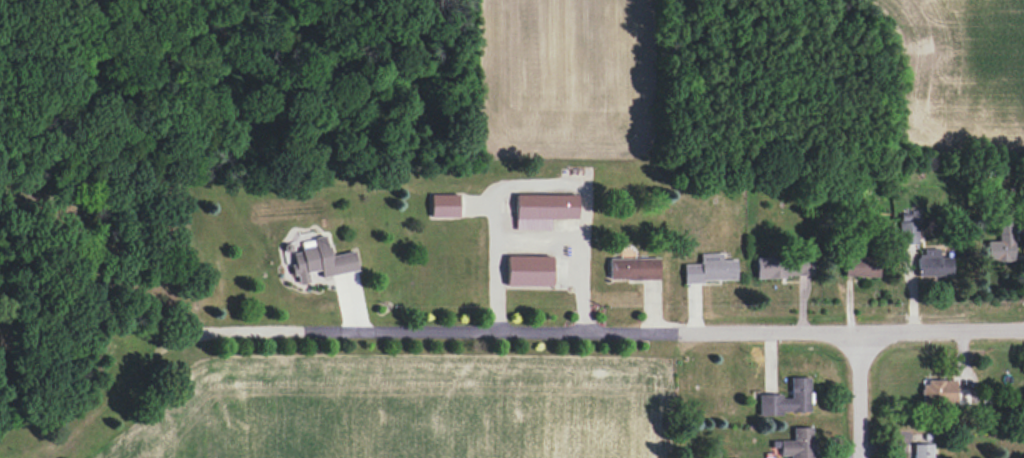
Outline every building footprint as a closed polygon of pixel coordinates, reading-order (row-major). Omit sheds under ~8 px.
[(459,195),(431,194),(430,217),(459,218),(459,195)] [(577,195),(515,194),(514,230),(550,230),(550,219),(576,219),(577,195)] [(898,244),(917,243),(916,212),(897,213),(898,244)] [(986,261),(1012,262),(1013,218),(998,217),(997,241),(986,241),(986,261)] [(357,271),(354,252),(329,256),(325,236),(304,240),(306,250),(292,252),(294,264),(290,265),(292,277),(297,276),(298,284),(309,282),(307,273),(320,270),(321,278),(357,271)] [(951,277),(951,257),(938,257),(938,249),(918,249),(918,276),(951,277)] [(735,260),(721,260),(721,254),(698,254),(698,264),(683,265),(683,282),(735,281),(735,260)] [(505,286),(551,287),(551,256),(506,256),(505,286)] [(812,277),(811,256),(755,258),(756,278),(812,277)] [(878,257),(844,256),(844,277),(877,277),(878,257)] [(658,258),(608,259),(608,280),(658,279),(658,258)] [(790,378),(790,399),(781,399),(781,395),(758,395),(758,416),(781,416),(781,412),(810,412),(809,378),(790,378)] [(954,381),(922,381),(922,403),(955,402),(954,381)] [(812,427),(792,428),(792,441),(771,441),(771,448),(779,448),(779,457),(789,456),(789,457),(812,457),(812,427)] [(931,444),(912,445),(912,457),(931,457),(931,444)]
